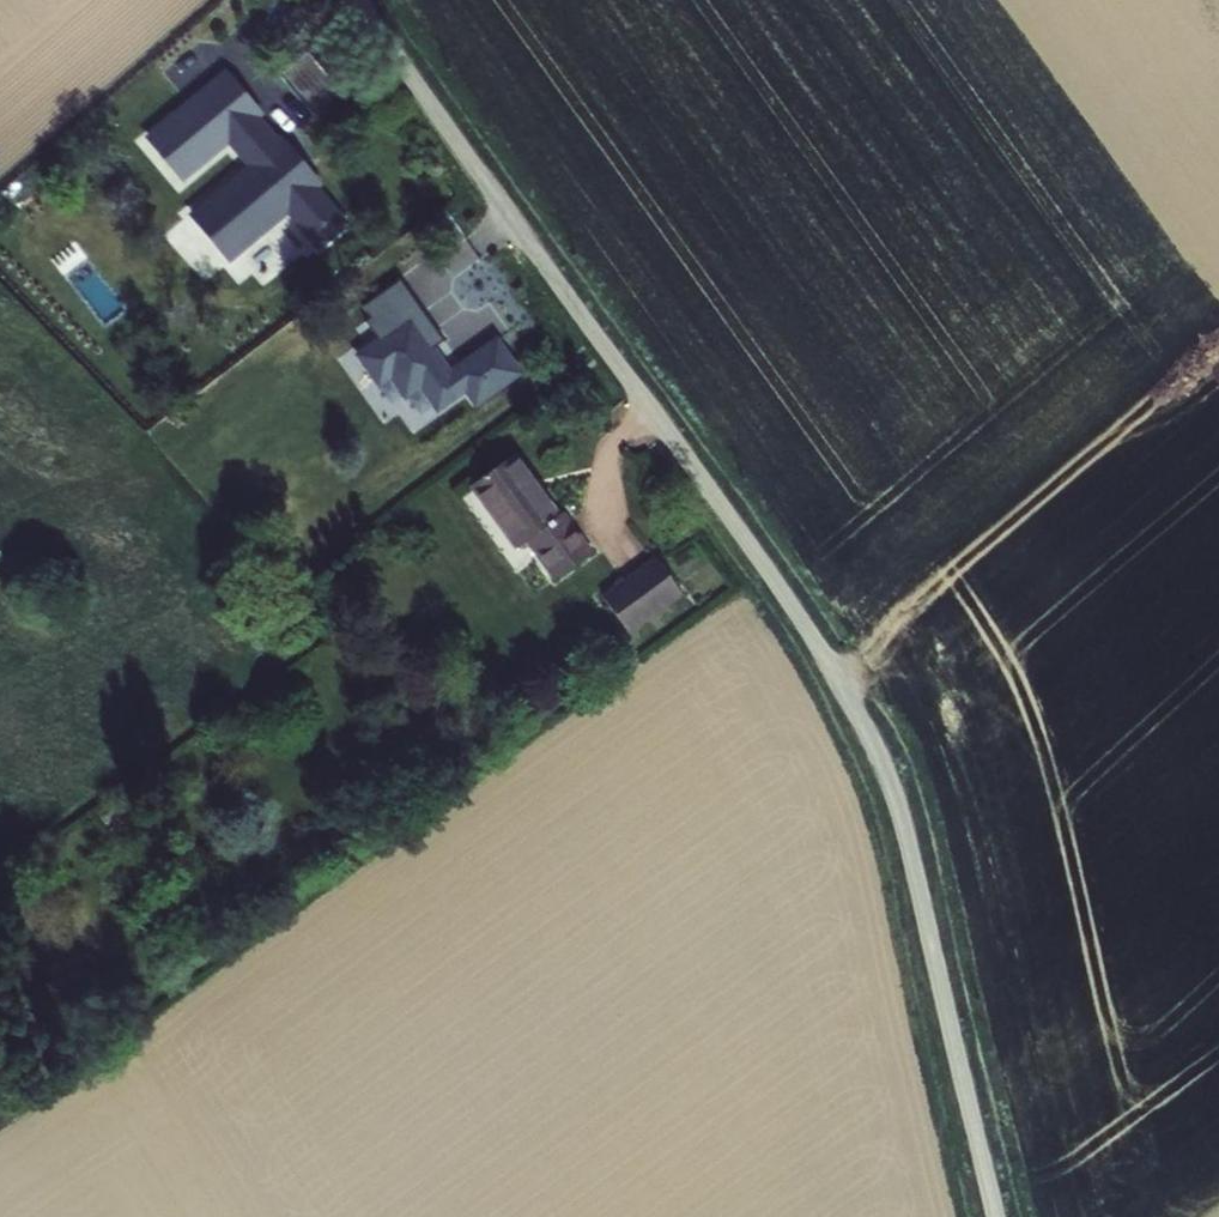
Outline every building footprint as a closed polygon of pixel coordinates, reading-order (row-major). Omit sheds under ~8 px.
[(247,108),(221,130),(252,166),(193,215),(229,258),(288,209),(318,246),(345,224),(314,188),(317,185),(281,142),(278,144),(247,108)] [(513,455),(472,485),(518,548),(527,541),(555,580),(592,553),(562,513),(558,516),(513,455)] [(656,561),(602,599),(627,633),(680,595),(656,561)]
